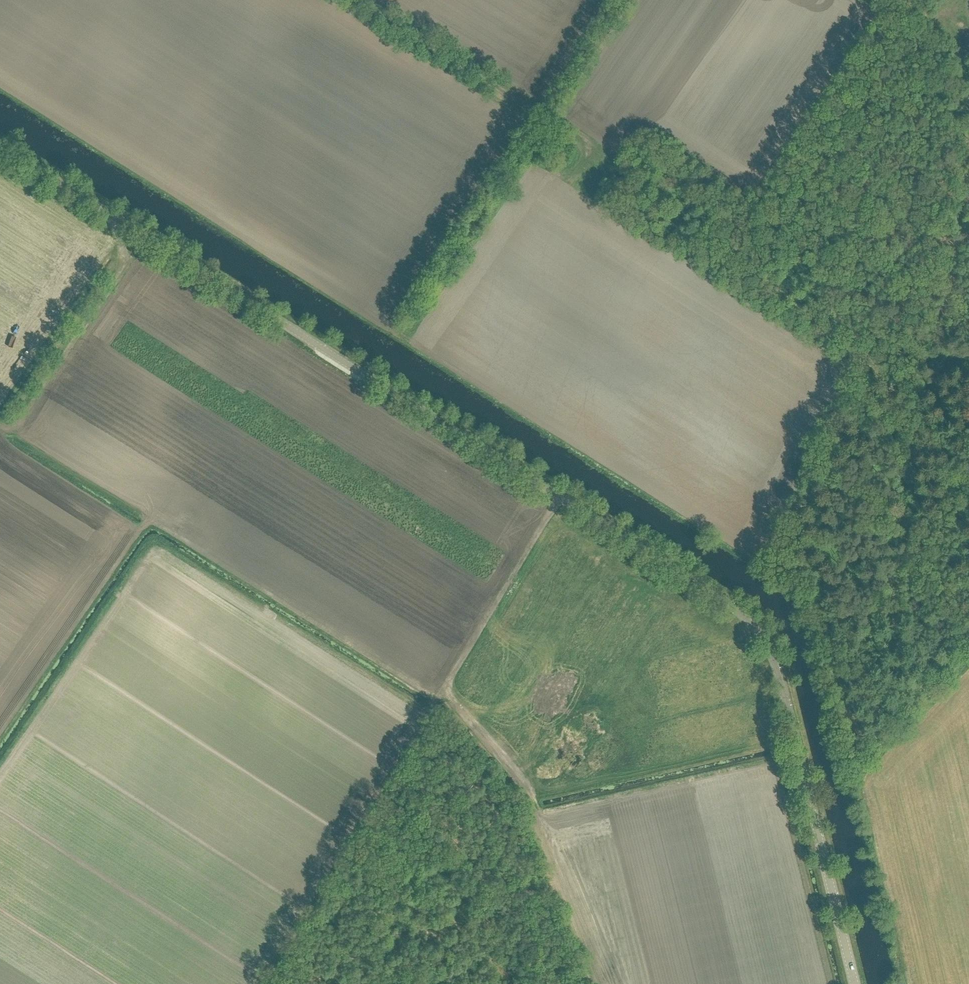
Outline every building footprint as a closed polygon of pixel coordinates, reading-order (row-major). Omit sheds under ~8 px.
[(738,635),(744,648),(753,644),(747,631),(738,635)]
